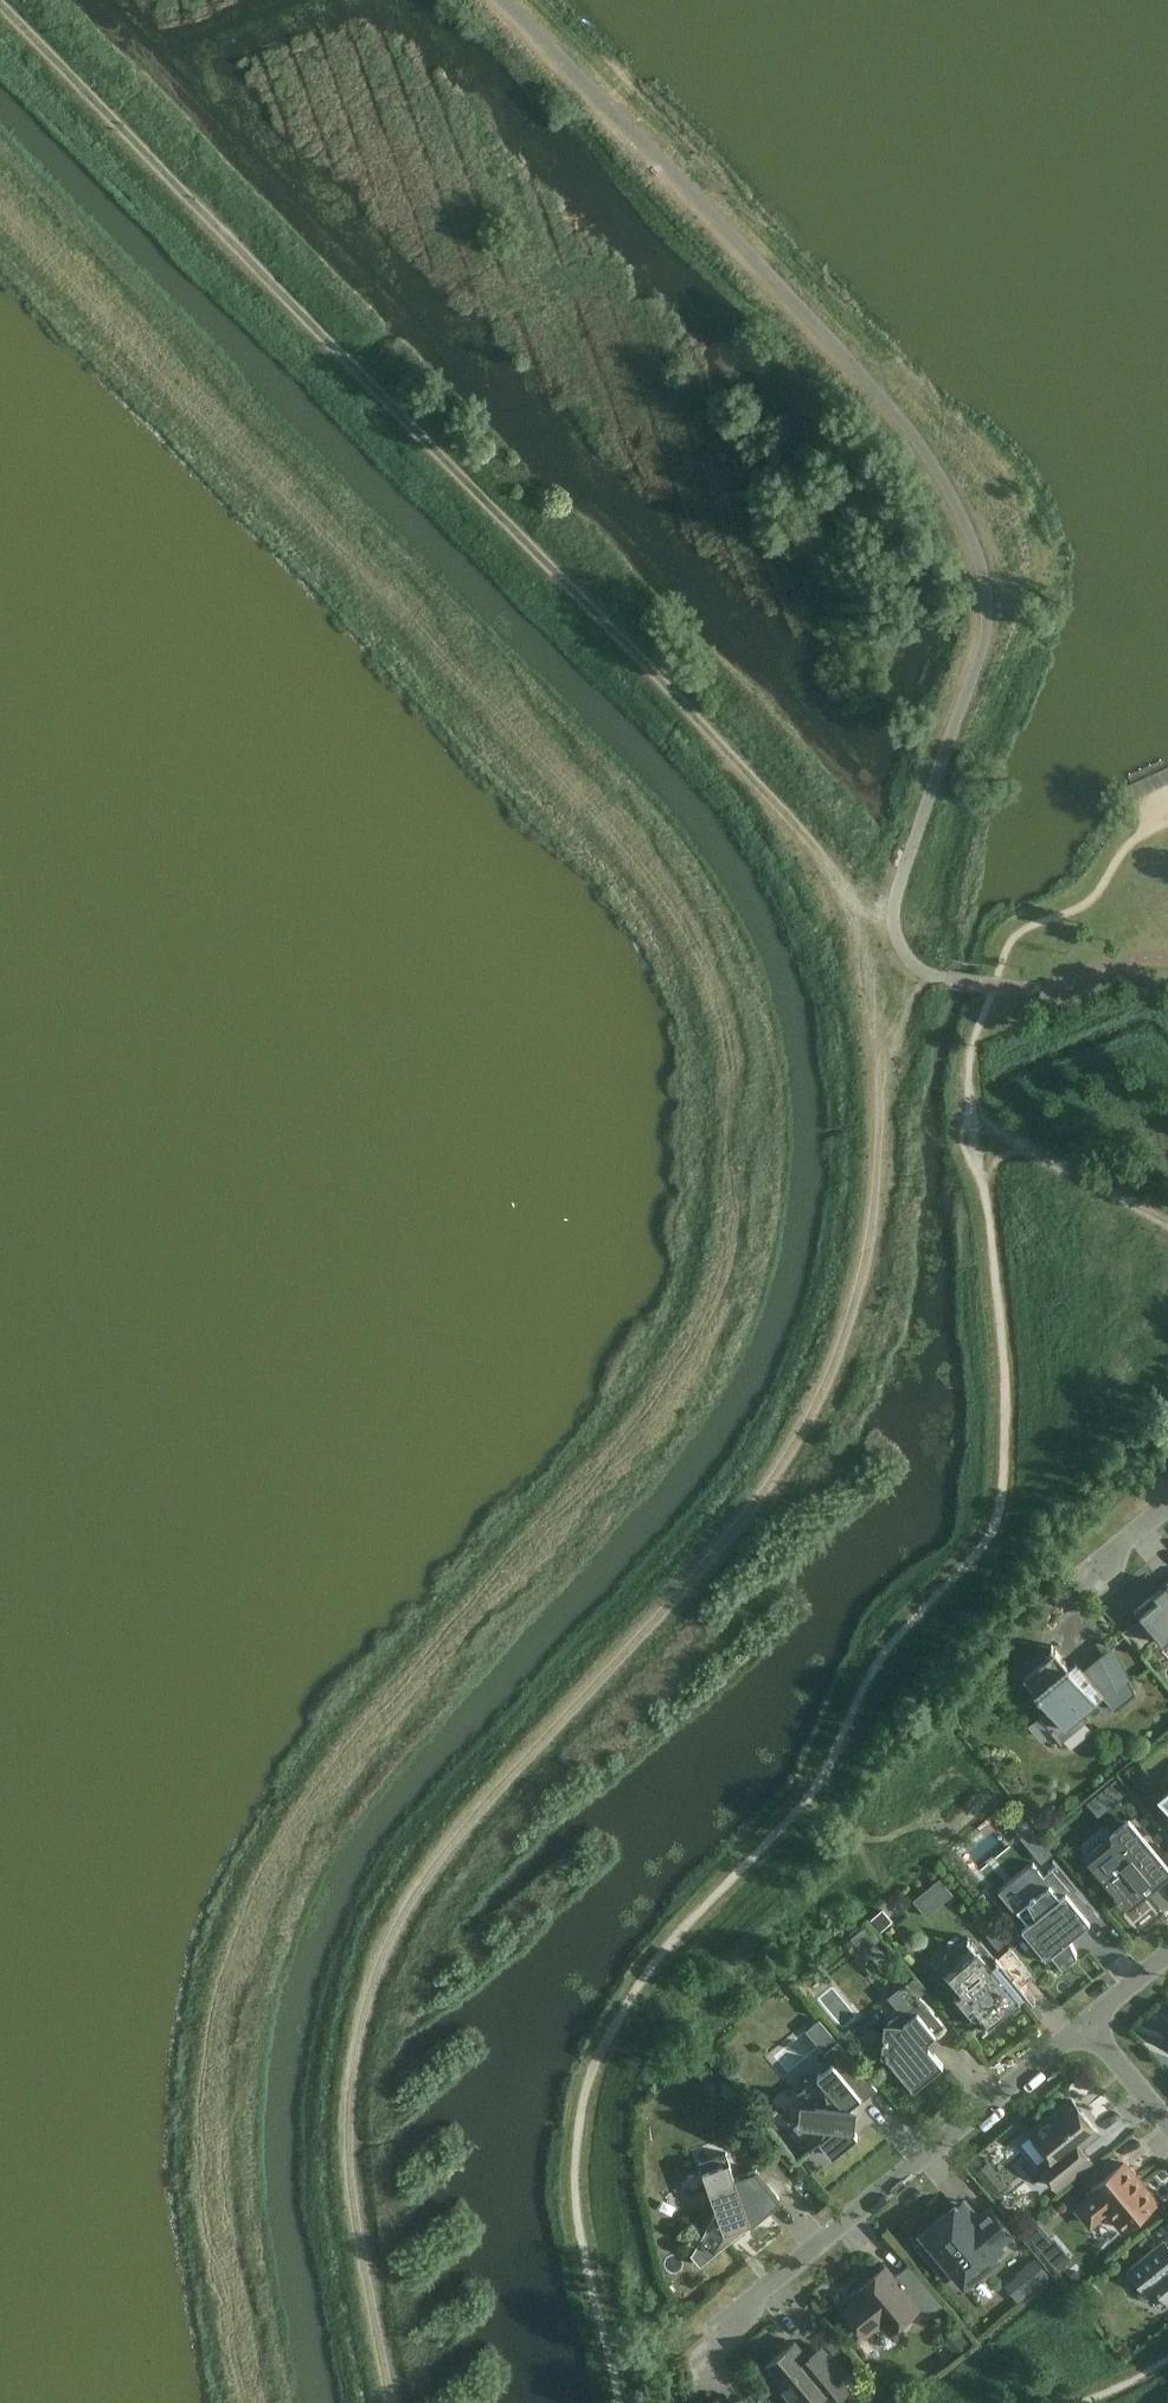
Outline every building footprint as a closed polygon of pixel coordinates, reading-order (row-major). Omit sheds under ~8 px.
[(1164,1645),(1167,1641),(1167,1586),(1165,1586),(1134,1611),(1134,1613),(1136,1611),(1164,1645)] [(1103,1655),(1102,1654),(1083,1670),(1076,1661),(1069,1666),(1056,1650),(1024,1676),(1037,1692),(1026,1700),(1027,1702),(1033,1696),(1045,1710),(1040,1714),(1039,1713),(1038,1714),(1061,1742),(1063,1741),(1057,1734),(1103,1695),(1115,1710),(1136,1692),(1129,1678),(1128,1679),(1129,1681),(1118,1689),(1102,1656),(1103,1655)] [(1102,1787),(1113,1801),(1127,1790),(1115,1775),(1102,1787)] [(1116,1839),(1089,1861),(1130,1910),(1148,1895),(1141,1886),(1149,1880),(1156,1889),(1167,1879),(1167,1867),(1133,1825),(1129,1819),(1112,1833),(1116,1839)] [(1052,1953),(1063,1966),(1077,1954),(1070,1938),(1091,1921),(1086,1916),(1094,1909),(1098,1915),(1100,1914),(1054,1858),(1053,1859),(1057,1864),(1043,1876),(1040,1871),(1034,1869),(1028,1870),(1024,1874),(1021,1880),(1022,1886),(1030,1901),(1017,1911),(1028,1924),(1022,1928),(1046,1957),(1052,1953)] [(973,1945),(965,1951),(963,1953),(962,1955),(960,1957),(959,1959),(958,1962),(957,1964),(956,1966),(955,1969),(947,1975),(961,1992),(957,1996),(956,1995),(955,1996),(970,2015),(976,2010),(990,2026),(1021,2001),(1018,1998),(1025,1993),(1027,1995),(1029,1994),(1021,1985),(1034,1974),(1036,1977),(1037,1976),(1009,1943),(1008,1944),(1009,1945),(996,1955),(995,1953),(993,1954),(999,1961),(992,1966),(968,1938),(967,1939),(973,1945)] [(885,2022),(881,2055),(886,2056),(914,2089),(943,2065),(929,2047),(930,2039),(936,2034),(935,2032),(944,2024),(920,1996),(889,2022),(885,2022)] [(856,2107),(851,2106),(861,2097),(864,2100),(877,2089),(838,2041),(825,2052),(834,2063),(818,2076),(819,2078),(799,2096),(806,2104),(804,2118),(796,2125),(813,2146),(811,2147),(812,2149),(821,2141),(833,2156),(858,2136),(849,2125),(854,2125),(856,2107)] [(1039,2166),(1057,2187),(1091,2159),(1080,2147),(1098,2132),(1072,2100),(1031,2133),(1050,2157),(1039,2166)] [(691,2254),(701,2266),(730,2242),(728,2236),(743,2230),(781,2199),(756,2169),(755,2170),(736,2177),(727,2152),(700,2162),(717,2211),(692,2253),(691,2254)] [(977,2172),(988,2185),(999,2176),(988,2163),(977,2172)] [(1108,2210),(1123,2229),(1156,2202),(1143,2185),(1141,2186),(1133,2177),(1135,2176),(1133,2174),(1132,2174),(1125,2165),(1126,2165),(1124,2163),(1091,2190),(1095,2195),(1078,2209),(1091,2224),(1108,2210)] [(950,2269),(954,2268),(965,2281),(994,2257),(989,2251),(1011,2233),(992,2209),(970,2228),(955,2209),(925,2233),(943,2255),(941,2259),(940,2263),(942,2267),(945,2269),(950,2269)] [(1163,2241),(1129,2269),(1148,2293),(1157,2286),(1167,2299),(1167,2246),(1163,2241)] [(1055,2248),(1040,2261),(1053,2275),(1067,2263),(1055,2248)] [(910,2263),(894,2276),(886,2266),(855,2292),(860,2297),(844,2310),(865,2336),(881,2323),(889,2333),(919,2308),(926,2317),(943,2303),(910,2263)] [(795,2402),(813,2402),(821,2397),(826,2402),(831,2402),(853,2385),(821,2346),(820,2347),(825,2353),(816,2361),(815,2360),(809,2359),(795,2342),(765,2367),(782,2387),(778,2390),(787,2401),(791,2398),(795,2402)]
